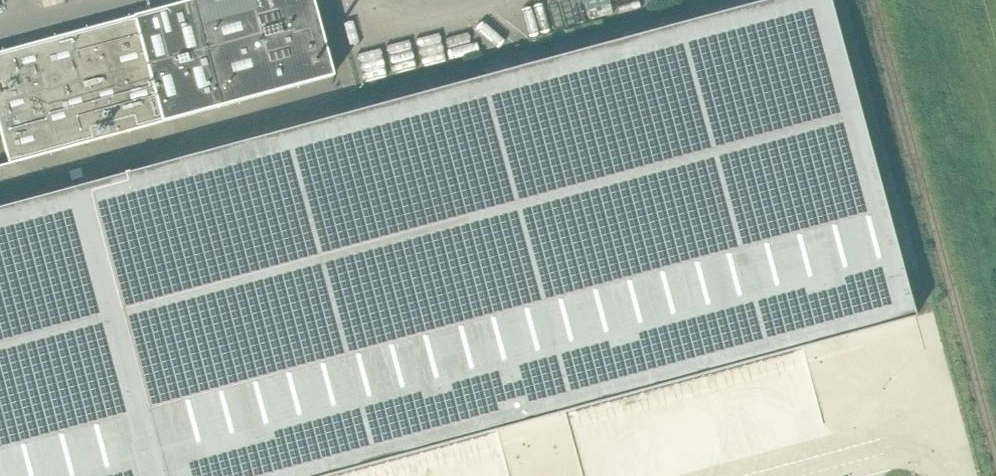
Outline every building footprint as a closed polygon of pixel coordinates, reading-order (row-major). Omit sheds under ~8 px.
[(0,207),(0,475),(325,475),(915,316),(829,0),(766,0),(0,207)] [(9,163),(334,77),(313,0),(191,0),(0,52),(0,130),(9,163)]
